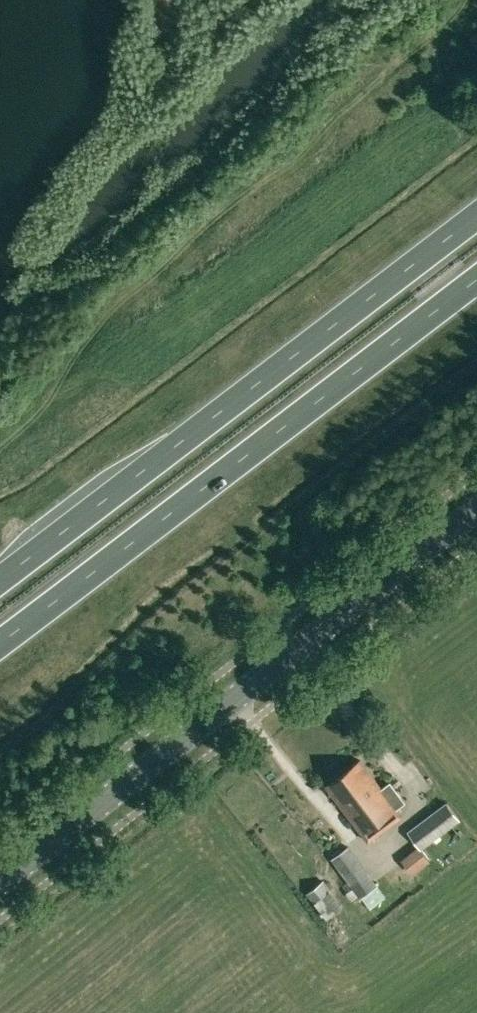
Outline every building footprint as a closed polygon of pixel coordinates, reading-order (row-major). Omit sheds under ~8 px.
[(327,785),(362,832),(368,841),(404,815),(398,807),(405,801),(390,780),(381,786),(361,759),(327,785)] [(420,847),(459,818),(447,803),(409,832),(420,847)] [(362,896),(377,885),(348,845),(333,857),(362,896)] [(314,901),(329,889),(323,881),(308,893),(314,901)]
